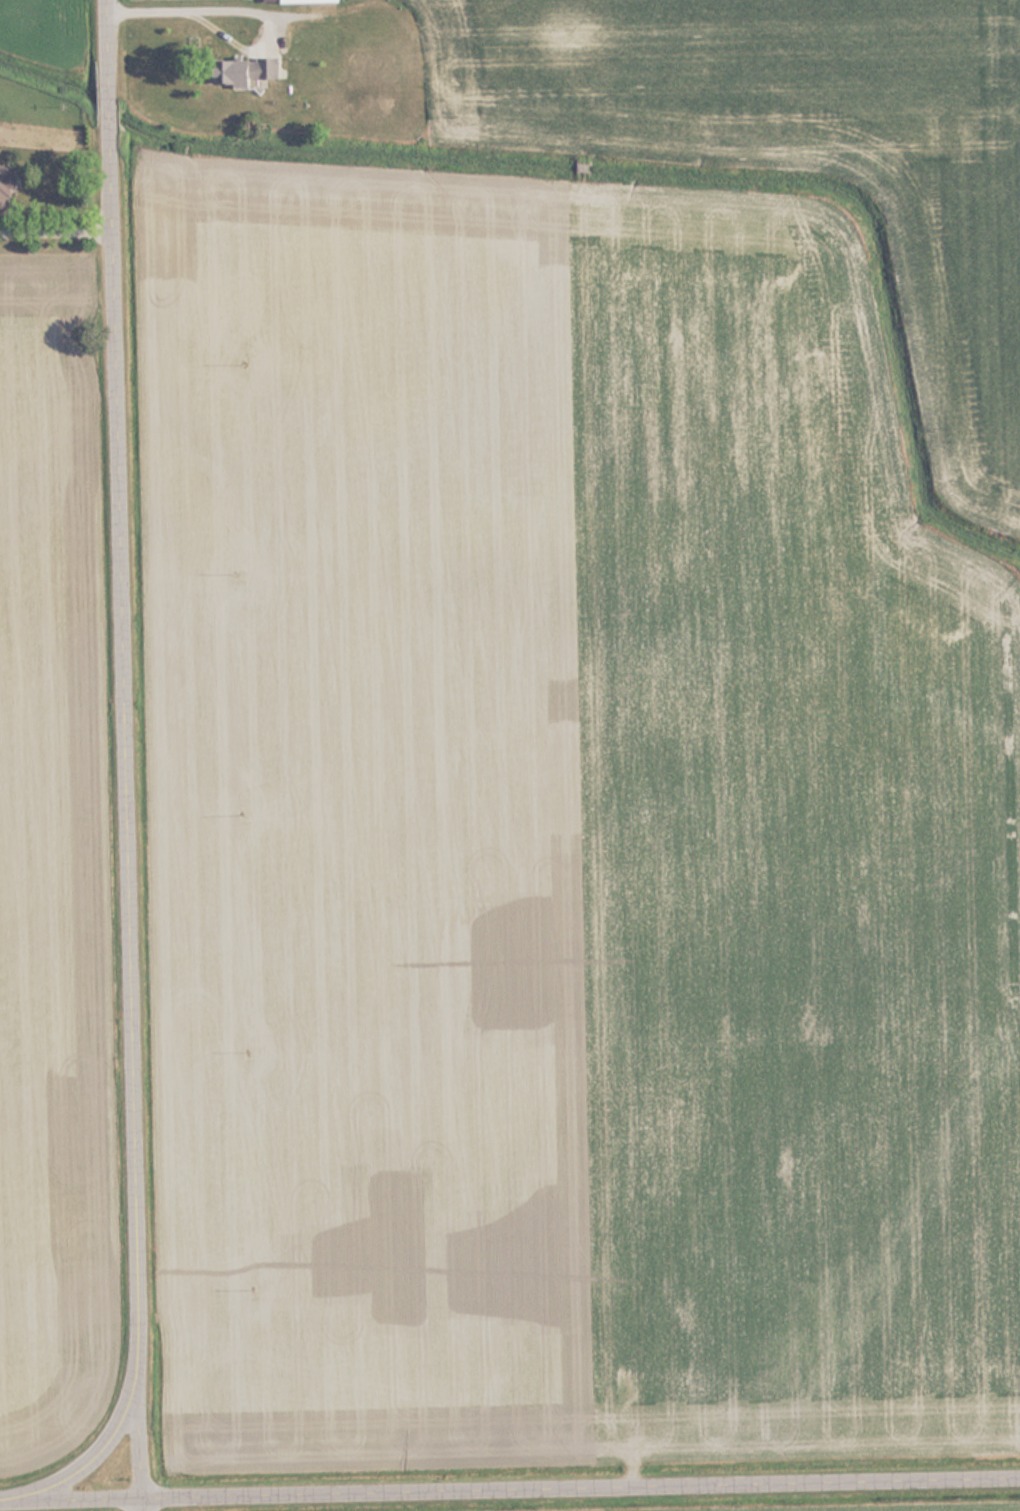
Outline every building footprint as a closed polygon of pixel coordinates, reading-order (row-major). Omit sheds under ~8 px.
[(215,84),(283,83),(283,60),(215,60),(215,84)] [(16,215),(17,165),(0,165),(0,214),(16,215)]
